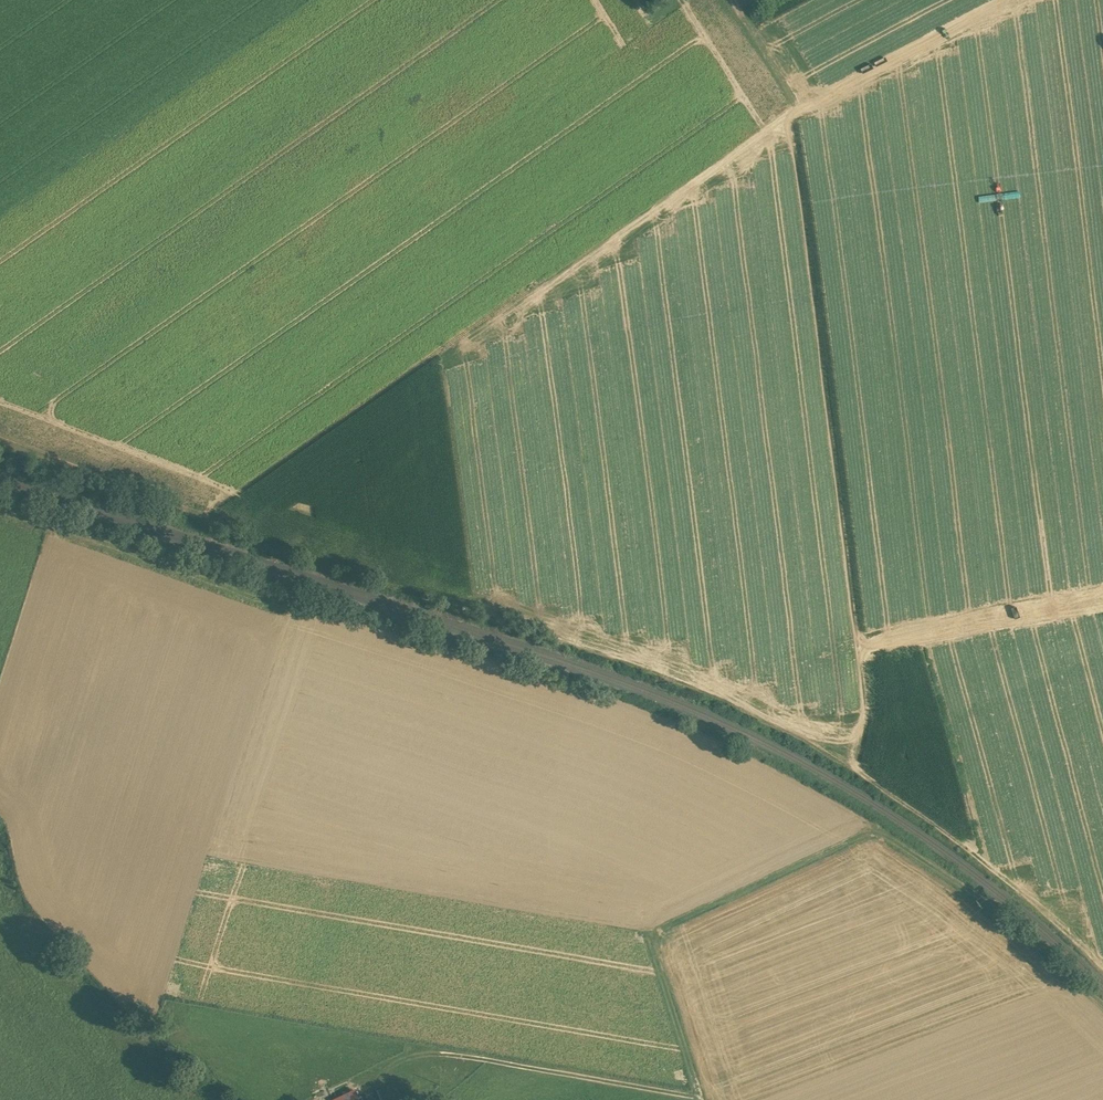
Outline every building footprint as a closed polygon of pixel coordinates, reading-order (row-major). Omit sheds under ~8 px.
[(335,1097),(336,1099),(365,1099),(361,1089),(335,1097)]
